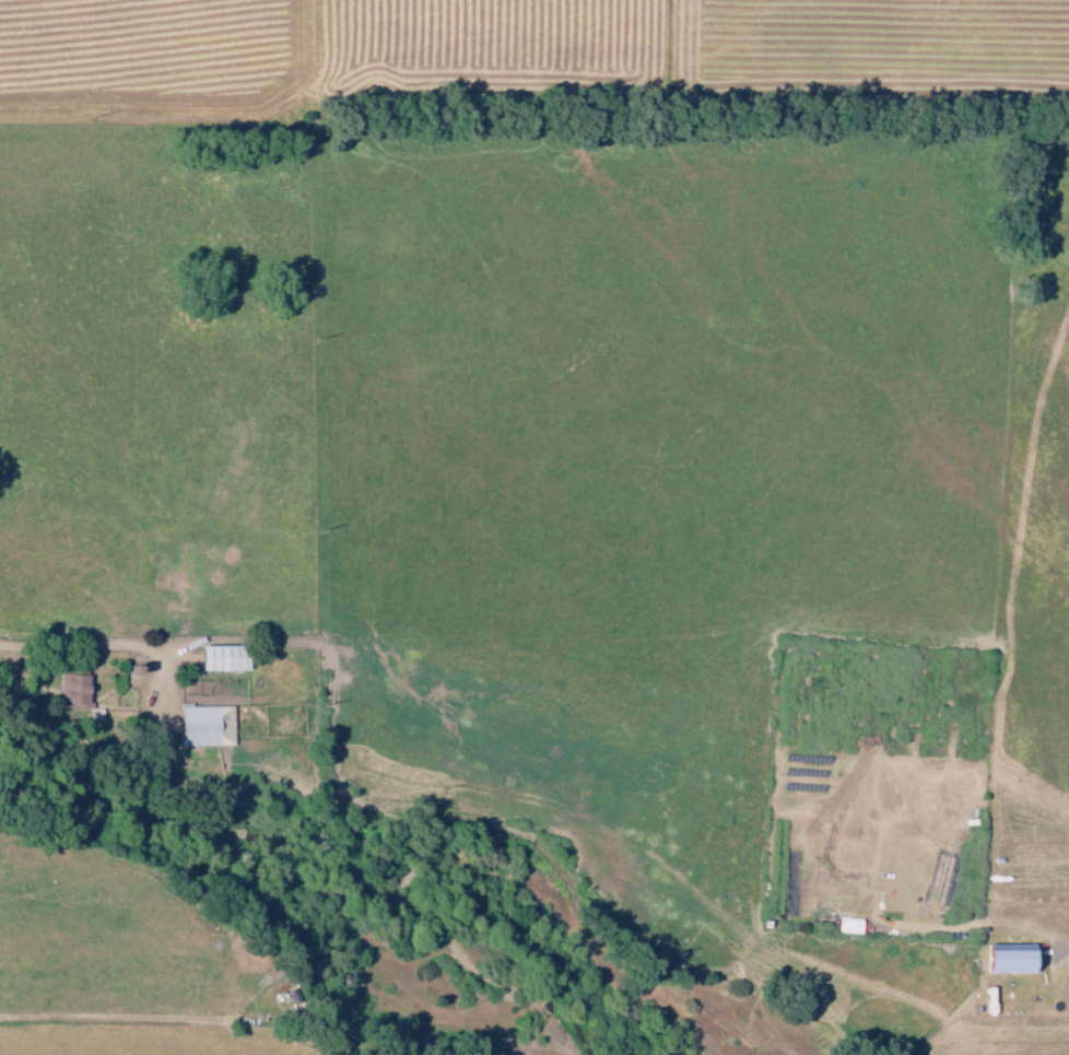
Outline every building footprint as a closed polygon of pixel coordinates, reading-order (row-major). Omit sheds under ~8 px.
[(242,672),(242,647),(195,647),(195,672),(242,672)] [(86,674),(58,674),(57,708),(86,708),(86,674)] [(231,706),(176,707),(177,748),(232,747),(231,706)] [(1031,973),(1030,944),(979,945),(979,974),(1031,973)]
